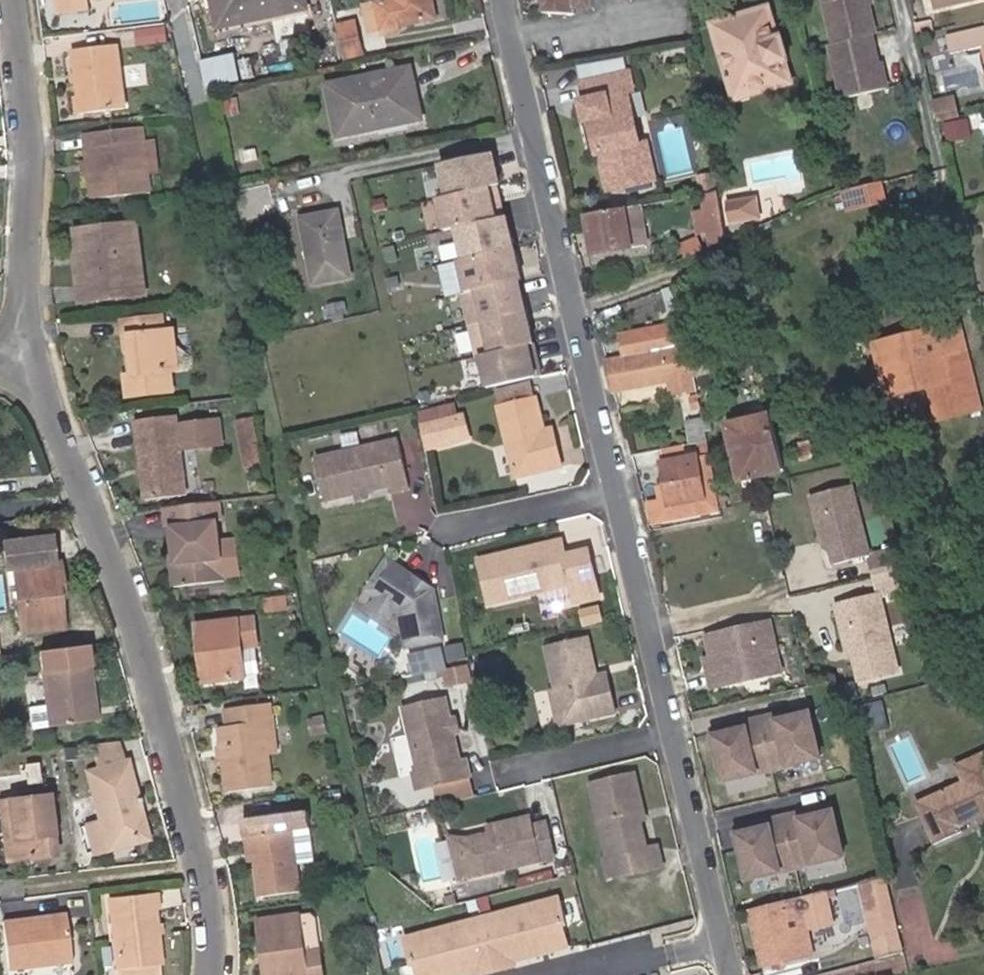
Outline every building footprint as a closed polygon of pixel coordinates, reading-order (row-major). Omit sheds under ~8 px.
[(59,11),(100,8),(100,0),(58,0),(59,11)] [(305,8),(303,0),(213,0),(218,27),(305,8)] [(446,0),(390,0),(396,22),(448,9),(446,0)] [(542,10),(575,10),(574,3),(593,4),(593,0),(542,0),(542,10)] [(834,39),(831,40),(843,95),(884,85),(871,31),(875,30),(868,0),(825,0),(834,39)] [(774,11),(762,14),(771,45),(781,42),(774,11)] [(771,45),(762,14),(714,27),(734,95),(782,82),(779,69),(787,67),(791,66),(783,41),(781,42),(771,45)] [(953,28),(956,45),(983,39),(983,21),(953,28)] [(357,22),(338,26),(346,61),(365,56),(357,22)] [(164,29),(135,31),(135,44),(165,41),(164,29)] [(76,76),(77,83),(79,97),(81,115),(123,111),(116,46),(73,52),(76,76)] [(200,61),(206,90),(238,84),(232,54),(200,61)] [(425,62),(342,80),(352,132),(424,115),(420,93),(424,92),(423,84),(430,83),(425,62)] [(737,106),(793,89),(787,67),(779,69),(782,82),(734,95),(737,106)] [(587,120),(594,154),(602,190),(651,180),(643,143),(636,143),(625,92),(631,90),(626,73),(578,85),(581,101),(577,103),(582,121),(587,120)] [(437,113),(430,83),(423,84),(424,92),(420,93),(424,115),(437,113)] [(594,154),(587,120),(582,121),(578,122),(586,156),(594,154)] [(85,136),(94,205),(151,199),(149,179),(146,159),(145,147),(143,129),(85,136)] [(156,146),(145,147),(146,159),(149,179),(158,177),(156,146)] [(253,150),(241,153),(243,163),(255,160),(253,150)] [(501,399),(555,388),(515,180),(511,181),(506,151),(447,162),(454,195),(449,196),(456,233),(462,231),(467,258),(444,262),(450,294),(468,291),(479,350),(491,347),(501,399)] [(712,190),(711,175),(693,177),(695,192),(712,190)] [(879,184),(843,192),(847,212),(884,203),(879,184)] [(727,240),(719,193),(705,195),(706,208),(695,210),(697,224),(709,223),(710,235),(683,245),(685,256),(727,240)] [(752,200),(739,203),(743,222),(756,220),(752,200)] [(644,241),(639,202),(585,209),(591,247),(644,241)] [(743,222),(739,203),(726,205),(730,224),(743,222)] [(363,264),(350,209),(315,217),(329,281),(364,274),(363,264)] [(116,285),(145,281),(141,228),(86,233),(89,265),(80,266),(83,304),(118,301),(116,285)] [(89,265),(86,233),(77,234),(80,266),(89,265)] [(146,297),(145,281),(116,285),(118,301),(146,297)] [(347,301),(333,304),(335,313),(315,317),(318,332),(338,328),(339,332),(353,328),(347,301)] [(193,307),(173,309),(175,319),(194,317),(193,307)] [(124,325),(125,340),(131,340),(134,376),(129,376),(125,377),(128,400),(174,396),(172,375),(184,372),(180,333),(170,334),(169,321),(124,325)] [(621,361),(608,364),(613,390),(679,378),(680,385),(682,392),(696,389),(695,387),(693,376),(686,345),(681,323),(622,337),(626,358),(626,359),(621,361)] [(937,333),(877,349),(888,393),(930,382),(938,416),(981,405),(967,348),(958,350),(952,323),(936,326),(937,333)] [(875,340),(877,349),(937,333),(936,326),(875,340)] [(693,376),(724,369),(717,338),(686,345),(693,376)] [(131,340),(125,340),(129,376),(134,376),(131,340)] [(622,341),(615,343),(618,354),(606,356),(608,364),(621,361),(626,358),(622,341)] [(693,376),(695,387),(726,379),(724,369),(693,376)] [(679,378),(613,390),(615,397),(680,385),(679,378)] [(540,428),(545,426),(540,401),(501,410),(516,480),(563,470),(555,432),(547,435),(542,436),(540,428)] [(429,447),(471,441),(466,402),(424,408),(429,447)] [(621,409),(626,428),(633,426),(629,408),(621,409)] [(784,466),(771,412),(726,423),(740,477),(743,476),(745,484),(758,481),(756,473),(784,466)] [(708,441),(702,419),(683,423),(687,445),(708,441)] [(248,420),(234,423),(239,448),(253,445),(248,420)] [(187,498),(177,421),(137,424),(145,502),(187,498)] [(633,426),(626,428),(624,427),(626,437),(639,434),(637,425),(633,426)] [(399,438),(316,456),(324,498),(355,492),(367,490),(390,485),(391,491),(409,486),(399,438)] [(695,459),(662,465),(669,503),(647,506),(649,522),(671,519),(692,515),(711,510),(711,504),(718,503),(715,477),(700,480),(695,459)] [(814,492),(832,564),(877,553),(860,481),(814,492)] [(367,490),(355,492),(357,499),(368,495),(367,490)] [(809,501),(794,505),(806,556),(822,553),(809,501)] [(192,508),(194,529),(200,529),(242,525),(239,503),(192,508)] [(794,505),(775,508),(787,562),(806,556),(794,505)] [(740,534),(760,531),(759,523),(739,527),(740,534)] [(200,529),(203,557),(204,568),(253,563),(251,540),(249,524),(242,525),(200,529)] [(18,606),(21,634),(62,628),(59,599),(57,588),(61,588),(57,564),(52,564),(49,538),(2,544),(6,570),(14,569),(18,569),(22,606),(18,606)] [(588,552),(565,557),(562,541),(479,561),(489,604),(570,583),(575,602),(599,598),(588,552)] [(371,592),(378,596),(396,609),(399,613),(402,640),(412,646),(435,643),(440,635),(431,588),(426,591),(417,584),(418,578),(393,563),(387,562),(370,586),(371,592)] [(204,568),(199,569),(200,581),(254,575),(254,568),(253,563),(204,568)] [(22,606),(18,569),(14,569),(18,606),(22,606)] [(431,588),(418,578),(417,584),(426,591),(431,588)] [(396,609),(378,596),(370,606),(389,619),(396,609)] [(861,680),(898,671),(879,596),(837,606),(848,651),(853,650),(861,680)] [(277,599),(255,602),(256,609),(278,607),(277,599)] [(603,602),(584,609),(589,624),(608,617),(603,602)] [(204,651),(208,687),(240,682),(236,653),(256,650),(253,623),(195,630),(198,651),(204,651)] [(588,638),(548,647),(558,689),(560,695),(555,704),(557,712),(564,719),(565,724),(615,713),(607,675),(598,676),(592,678),(589,667),(595,666),(588,638)] [(89,706),(93,705),(89,670),(87,645),(41,651),(43,673),(46,705),(26,707),(28,730),(48,728),(91,723),(89,706)] [(836,681),(828,647),(821,648),(829,682),(836,681)] [(202,687),(208,687),(204,651),(198,651),(202,687)] [(595,666),(589,667),(592,678),(598,676),(595,666)] [(695,672),(704,709),(772,694),(768,671),(709,684),(707,670),(695,672)] [(560,695),(558,689),(552,690),(555,704),(560,695)] [(439,785),(469,778),(465,761),(460,762),(445,699),(403,709),(417,773),(436,769),(439,785)] [(884,702),(876,703),(883,730),(890,730),(884,702)] [(883,730),(876,703),(849,711),(855,738),(883,730)] [(222,732),(224,753),(225,760),(229,798),(272,792),(268,757),(265,728),(274,726),(273,710),(230,715),(232,732),(222,732)] [(747,723),(713,731),(724,782),(820,761),(809,710),(776,717),(777,722),(748,728),(747,723)] [(560,725),(565,724),(564,719),(557,712),(560,725)] [(329,733),(325,716),(306,719),(309,737),(329,733)] [(275,756),(274,726),(265,728),(268,757),(275,756)] [(83,750),(64,752),(66,767),(85,764),(83,750)] [(958,782),(983,770),(983,752),(949,767),(958,782)] [(138,806),(137,801),(126,764),(86,775),(94,805),(100,827),(85,833),(93,858),(109,854),(108,848),(141,840),(134,813),(138,806)] [(23,787),(31,785),(28,765),(20,766),(23,787)] [(28,765),(31,785),(41,785),(40,765),(28,765)] [(415,790),(439,785),(436,769),(417,773),(412,775),(415,790)] [(958,782),(909,805),(928,847),(958,832),(956,828),(980,816),(983,821),(983,820),(983,770),(958,782)] [(646,809),(636,774),(594,785),(611,859),(626,854),(630,874),(664,867),(660,845),(649,848),(642,818),(640,811),(646,809)] [(7,802),(14,862),(55,856),(49,799),(7,802)] [(142,800),(137,801),(138,806),(134,813),(141,840),(108,848),(109,854),(152,842),(142,800)] [(14,862),(7,802),(0,803),(0,815),(6,863),(14,862)] [(100,827),(94,805),(78,809),(85,833),(100,827)] [(648,818),(646,809),(640,811),(642,818),(648,818)] [(768,824),(735,831),(746,882),(842,861),(831,810),(798,818),(799,822),(769,829),(768,824)] [(552,853),(544,817),(529,821),(528,813),(494,821),(495,828),(466,835),(457,850),(462,873),(552,853)] [(252,843),(255,867),(259,902),(300,899),(296,860),(294,837),(299,836),(297,820),(281,823),(243,826),(245,844),(252,843)] [(495,828),(494,821),(446,832),(456,875),(462,873),(457,850),(466,835),(495,828)] [(299,836),(294,837),(296,860),(302,859),(299,836)] [(246,867),(255,867),(252,843),(245,844),(246,867)] [(611,859),(604,861),(608,879),(630,874),(626,854),(611,859)] [(883,878),(854,886),(873,961),(900,954),(883,878)] [(801,911),(805,932),(828,926),(820,894),(798,900),(801,911)] [(404,937),(411,963),(417,961),(421,974),(454,974),(477,969),(479,974),(515,964),(513,959),(567,944),(561,924),(566,923),(559,896),(404,937)] [(108,900),(114,972),(153,968),(157,968),(149,897),(108,900)] [(782,916),(779,904),(749,912),(760,966),(811,956),(805,932),(801,911),(782,916)] [(321,908),(310,909),(313,944),(324,943),(321,908)] [(271,974),(321,974),(319,957),(303,958),(299,919),(256,925),(260,959),(269,958),(271,974)] [(36,926),(36,921),(1,925),(7,973),(69,965),(65,922),(36,926)] [(269,958),(260,959),(262,974),(271,974),(269,958)]
